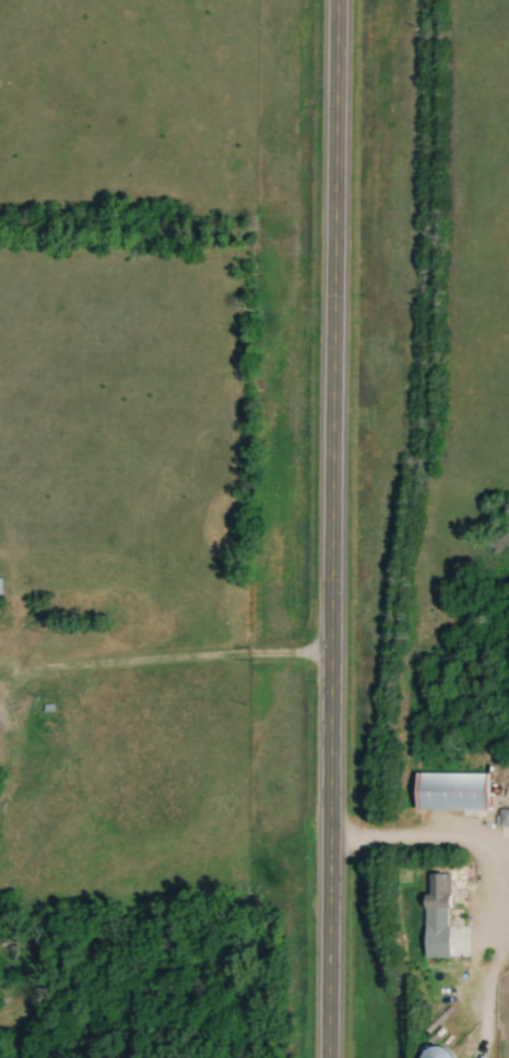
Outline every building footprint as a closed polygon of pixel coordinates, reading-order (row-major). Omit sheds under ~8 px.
[(492,774),(422,774),(422,811),(492,811),(492,774)] [(432,912),(454,912),(454,875),(432,875),(432,912)] [(448,1050),(432,1053),(433,1057),(450,1057),(448,1050)]
